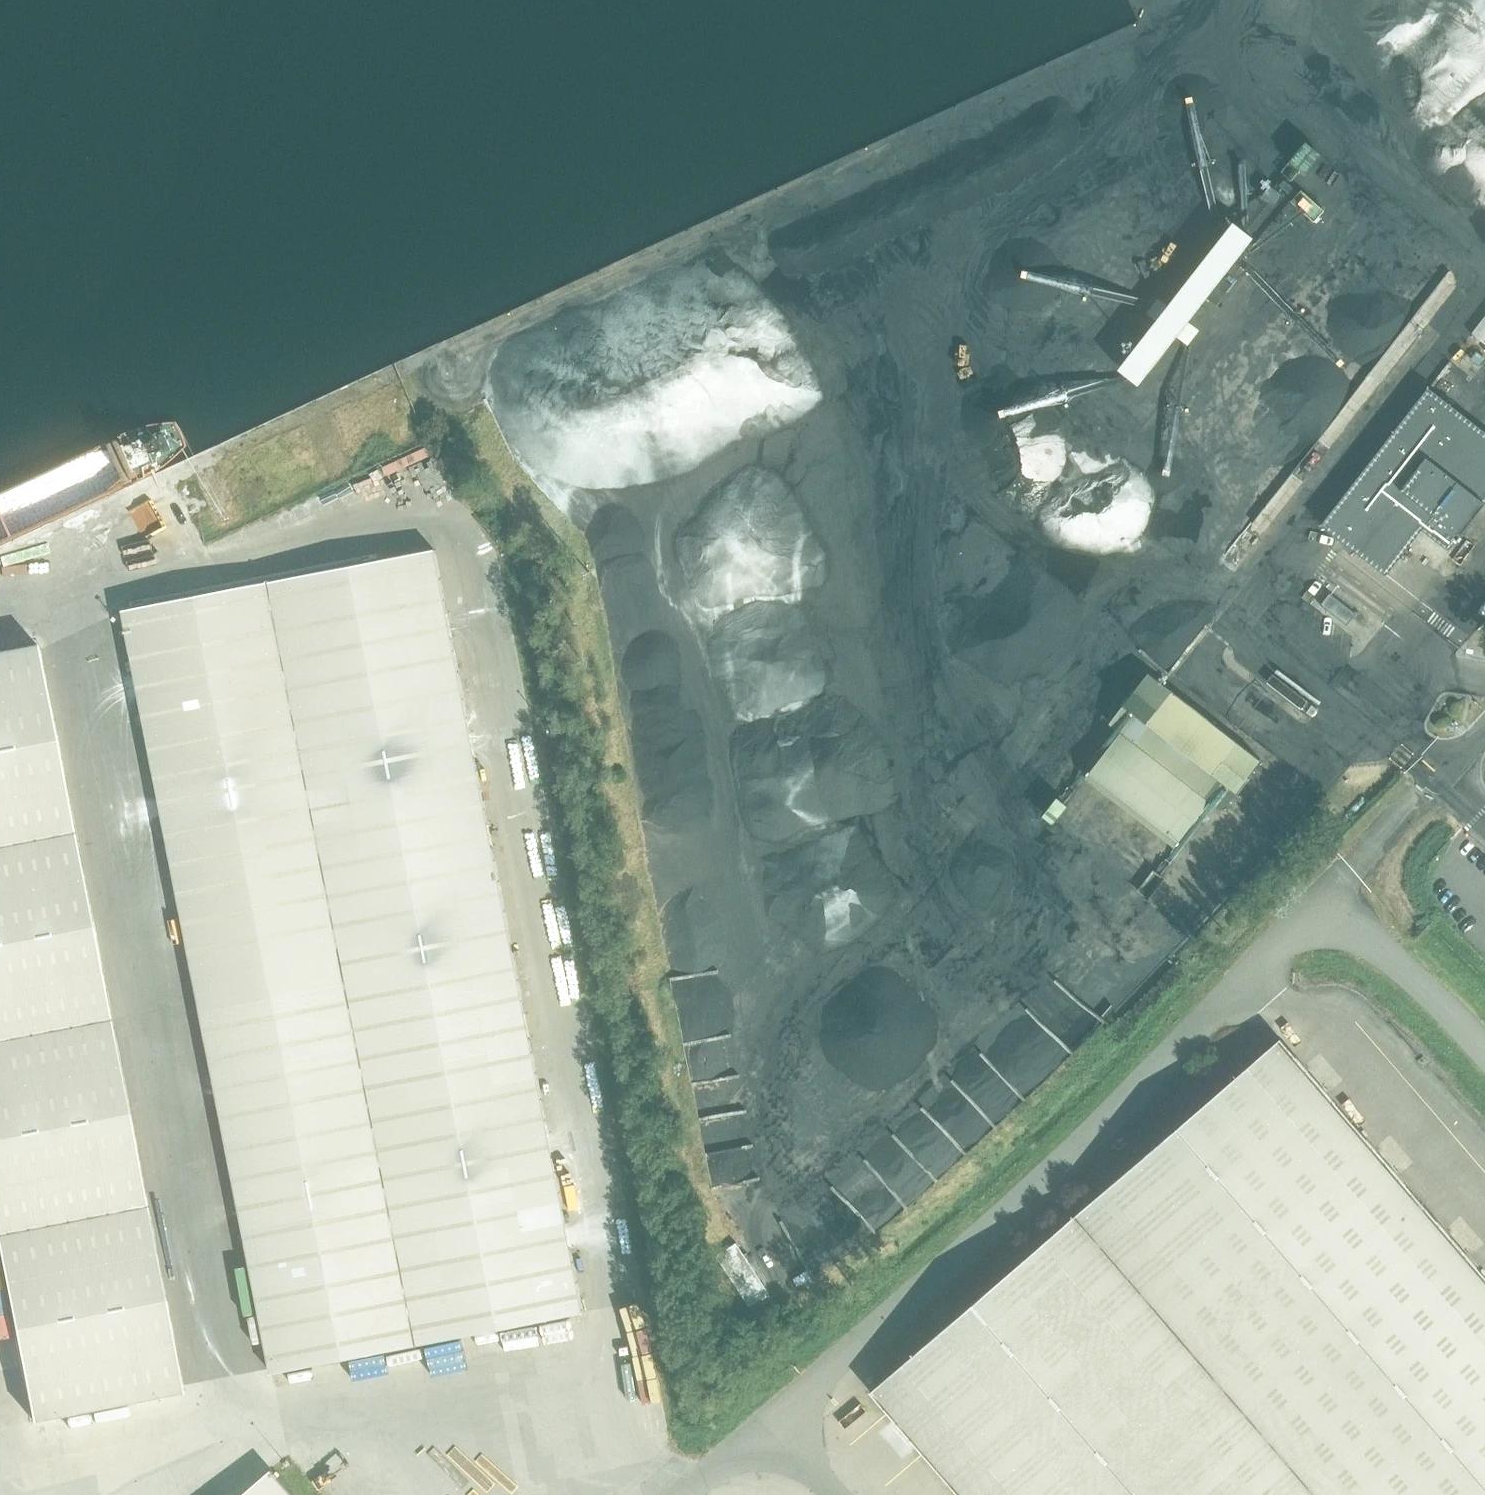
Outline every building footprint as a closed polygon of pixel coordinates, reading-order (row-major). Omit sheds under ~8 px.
[(1310,136),(1294,159),(1310,170),(1326,147),(1310,136)] [(1236,215),(1129,370),(1149,384),(1182,336),(1193,344),(1206,326),(1200,322),(1261,232),(1236,215)] [(1414,314),(1350,406),(1362,414),(1425,322),(1414,314)] [(1475,330),(1484,339),(1484,317),(1475,330)] [(612,407),(645,401),(642,384),(649,382),(645,359),(634,360),(635,364),(622,366),(625,379),(621,380),(624,401),(612,403),(612,407)] [(1393,433),(1322,525),(1386,575),(1422,528),(1450,550),(1484,504),(1484,431),(1429,387),(1393,433)] [(790,467),(770,466),(777,483),(773,484),(779,500),(778,520),(782,530),(777,532),(776,554),(779,564),(769,563),(781,594),(801,587),(813,587),(813,579),(820,579),(831,575),(832,559),(811,558),(812,539),(793,538),(794,514),(791,507),(793,480),(790,480),(790,467)] [(123,610),(210,1055),(271,1373),(582,1312),(434,549),(123,610)] [(1322,604),(1347,624),(1355,614),(1330,594),(1322,604)] [(32,1420),(181,1390),(36,644),(0,651),(0,1255),(32,1420)] [(1110,723),(1121,731),(1090,772),(1181,841),(1211,801),(1222,810),(1261,760),(1149,673),(1110,723)] [(1059,822),(1074,803),(1063,795),(1048,814),(1059,822)] [(1280,1039),(871,1392),(960,1494),(1484,1494),(1484,1276),(1280,1039)] [(276,1467),(263,1449),(220,1477),(232,1494),(234,1494),(276,1467)] [(271,1471),(243,1494),(292,1494),(271,1471)]
